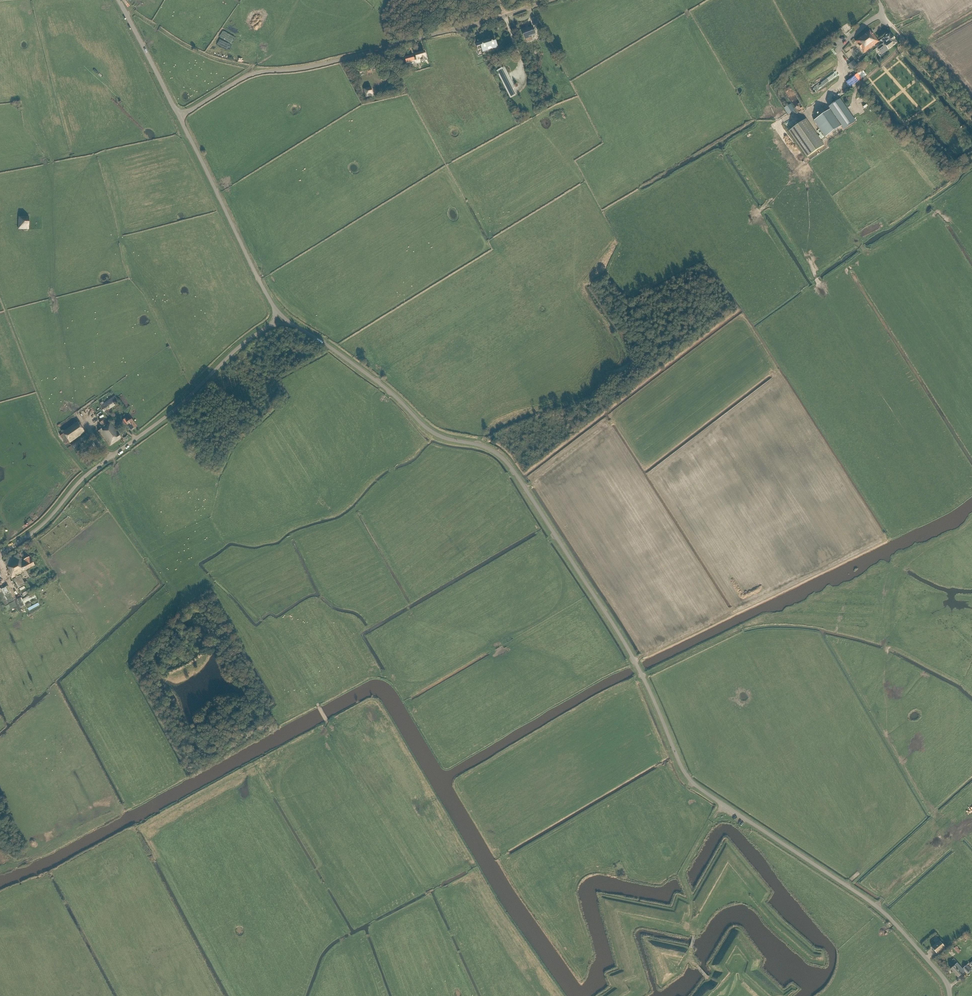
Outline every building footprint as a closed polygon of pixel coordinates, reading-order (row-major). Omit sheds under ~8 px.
[(526,29),(522,30),(525,40),(526,42),(533,40),(531,37),(536,35),(533,27),(526,30),(526,29)] [(864,35),(855,42),(857,45),(862,51),(864,53),(869,49),(878,42),(873,34),(872,35),(869,31),(864,35)] [(890,34),(880,41),(881,42),(882,42),(888,50),(897,44),(890,34)] [(490,40),(476,44),(478,51),(482,50),(483,53),(498,48),(496,41),(493,42),(492,42),(492,43),(491,43),(490,40)] [(413,56),(405,58),(407,64),(415,62),(415,63),(416,63),(417,64),(418,64),(422,63),(427,61),(426,58),(425,52),(416,55),(417,58),(414,59),(413,56)] [(515,87),(505,67),(497,71),(510,98),(516,95),(512,89),(515,87)] [(864,71),(863,70),(861,72),(860,71),(857,74),(861,79),(866,75),(864,72),(864,71)] [(846,82),(850,87),(861,79),(857,74),(846,82)] [(371,88),(364,90),(366,98),(373,96),(371,88)] [(840,100),(829,108),(830,110),(814,121),(825,137),(842,126),(844,130),(855,122),(840,100)] [(783,108),(787,114),(794,110),(790,104),(783,108)] [(789,131),(807,157),(824,146),(806,119),(789,131)] [(18,216),(18,229),(28,230),(29,217),(18,216)] [(101,405),(100,406),(103,410),(102,410),(104,413),(105,412),(108,417),(112,414),(109,410),(115,405),(113,403),(117,400),(115,396),(104,403),(103,402),(100,404),(101,405)] [(72,416),(65,420),(68,425),(75,420),(72,416)] [(126,419),(123,421),(131,431),(137,427),(131,420),(128,422),(126,419)] [(104,428),(99,431),(110,446),(121,438),(110,423),(106,426),(103,421),(100,423),(104,428)] [(69,442),(70,443),(85,432),(77,422),(62,432),(63,434),(69,442)] [(63,434),(60,436),(65,443),(64,443),(65,445),(69,442),(63,434)] [(17,555),(4,562),(7,566),(6,567),(8,570),(7,571),(11,579),(15,577),(16,578),(13,579),(18,588),(25,585),(27,588),(30,586),(27,581),(24,583),(20,575),(18,576),(18,575),(21,573),(23,577),(25,575),(24,572),(25,571),(34,566),(32,560),(31,561),(29,557),(24,560),(24,561),(21,563),(17,555)] [(29,594),(28,593),(31,592),(29,588),(26,589),(26,588),(20,591),(24,597),(29,594)] [(940,942),(932,948),(936,954),(944,947),(940,942)] [(958,978),(964,972),(965,971),(957,963),(950,969),(958,978)] [(971,970),(967,965),(963,968),(968,973),(971,970)]
